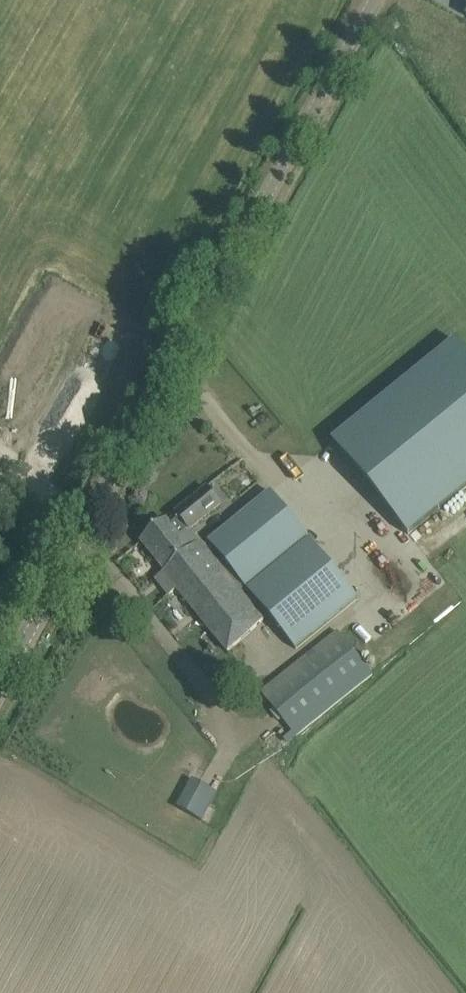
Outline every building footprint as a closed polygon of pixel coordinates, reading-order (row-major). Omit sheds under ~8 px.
[(333,444),(408,538),(465,491),(465,355),(457,343),(333,444)] [(222,506),(207,488),(177,514),(179,516),(169,524),(166,520),(141,541),(228,652),(265,623),(240,591),(205,548),(191,530),(222,506)] [(205,548),(240,591),(306,539),(271,495),(205,548)] [(357,599),(309,540),(308,541),(247,590),(254,598),(295,649),(357,599)] [(259,692),(293,736),(372,672),(337,629),(259,692)] [(198,783),(183,810),(201,820),(216,794),(198,783)]
